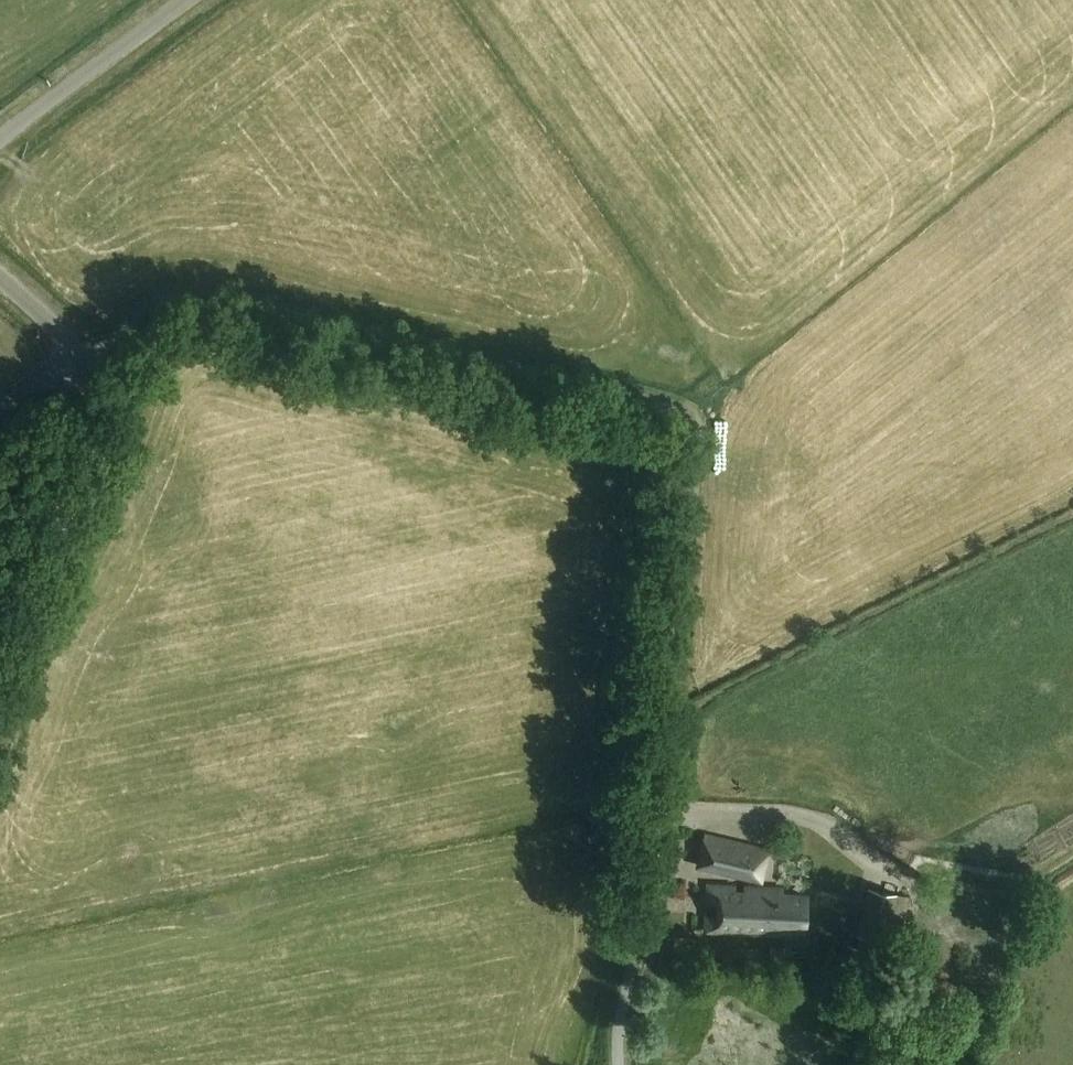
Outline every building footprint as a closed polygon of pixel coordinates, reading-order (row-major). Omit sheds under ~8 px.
[(728,849),(722,871),(748,877),(755,845),(705,833),(703,844),(728,849)] [(858,928),(887,935),(897,891),(869,884),(858,928)] [(746,887),(745,891),(734,891),(734,886),(710,885),(709,902),(717,902),(717,914),(708,914),(708,930),(778,933),(778,927),(806,928),(807,896),(781,895),(781,889),(746,887)] [(771,951),(771,959),(785,959),(785,951),(785,947),(771,947),(771,951)]
